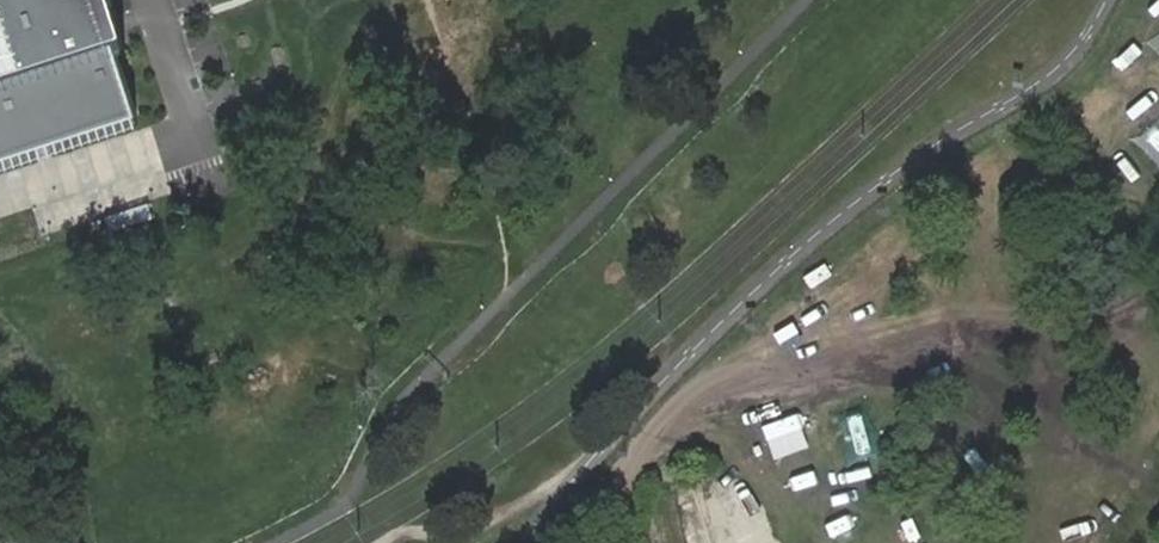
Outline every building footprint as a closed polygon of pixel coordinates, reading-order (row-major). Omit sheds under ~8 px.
[(137,113),(112,34),(121,31),(111,0),(0,0),(0,156),(137,113)] [(162,172),(126,184),(131,200),(168,190),(162,172)]
